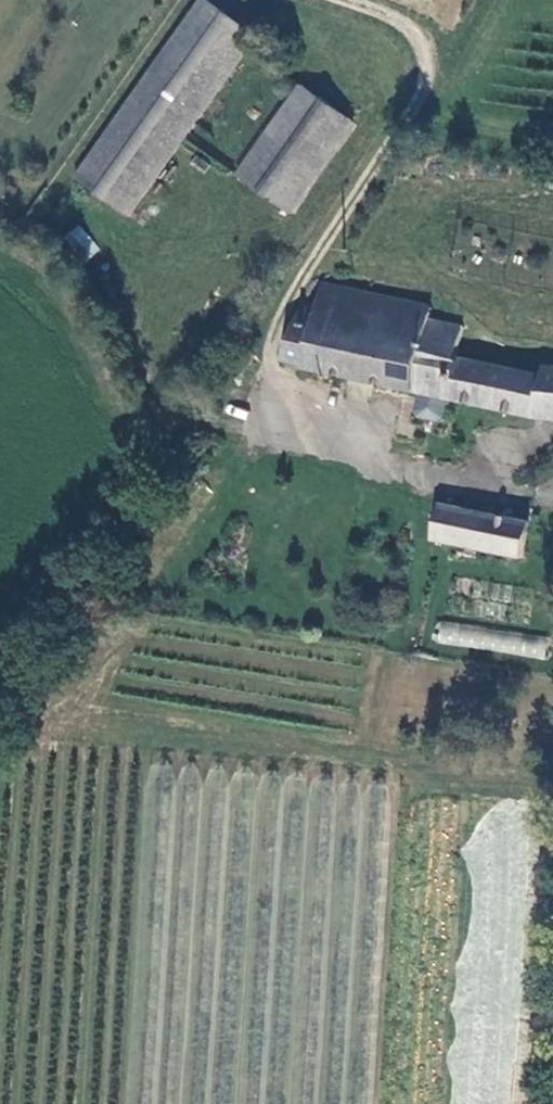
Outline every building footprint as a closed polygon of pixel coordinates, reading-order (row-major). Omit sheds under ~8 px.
[(75,178),(128,218),(257,35),(206,0),(202,0),(75,178)] [(288,214),(352,125),(299,87),(235,176),(288,214)] [(552,420),(552,367),(543,366),(541,377),(456,359),(460,329),(427,319),(430,308),(320,286),(316,310),(300,305),(297,310),(277,360),(391,386),(421,392),(535,418),(552,420)] [(421,392),(391,386),(387,405),(391,410),(411,415),(417,411),(421,392)] [(439,504),(432,542),(520,560),(527,523),(439,504)]
